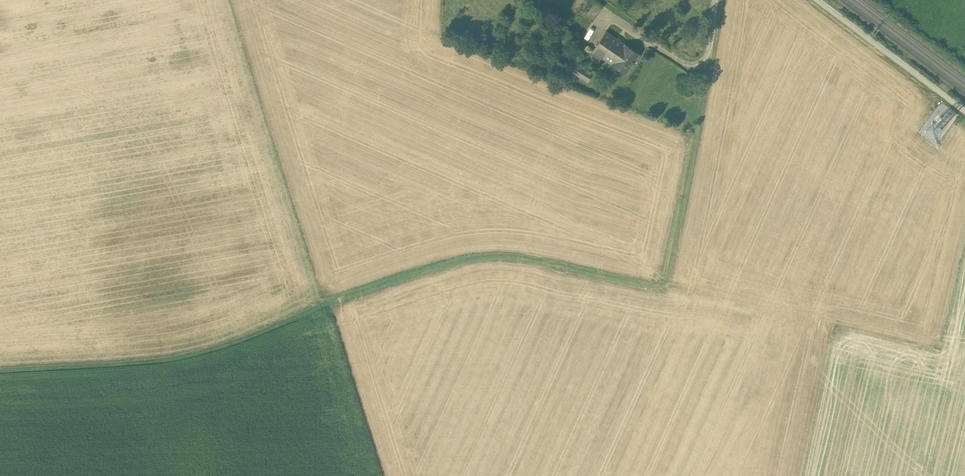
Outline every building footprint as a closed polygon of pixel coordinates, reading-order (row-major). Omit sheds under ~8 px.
[(627,39),(608,25),(594,44),(613,58),(627,39)] [(640,49),(627,39),(613,58),(626,68),(640,49)]
